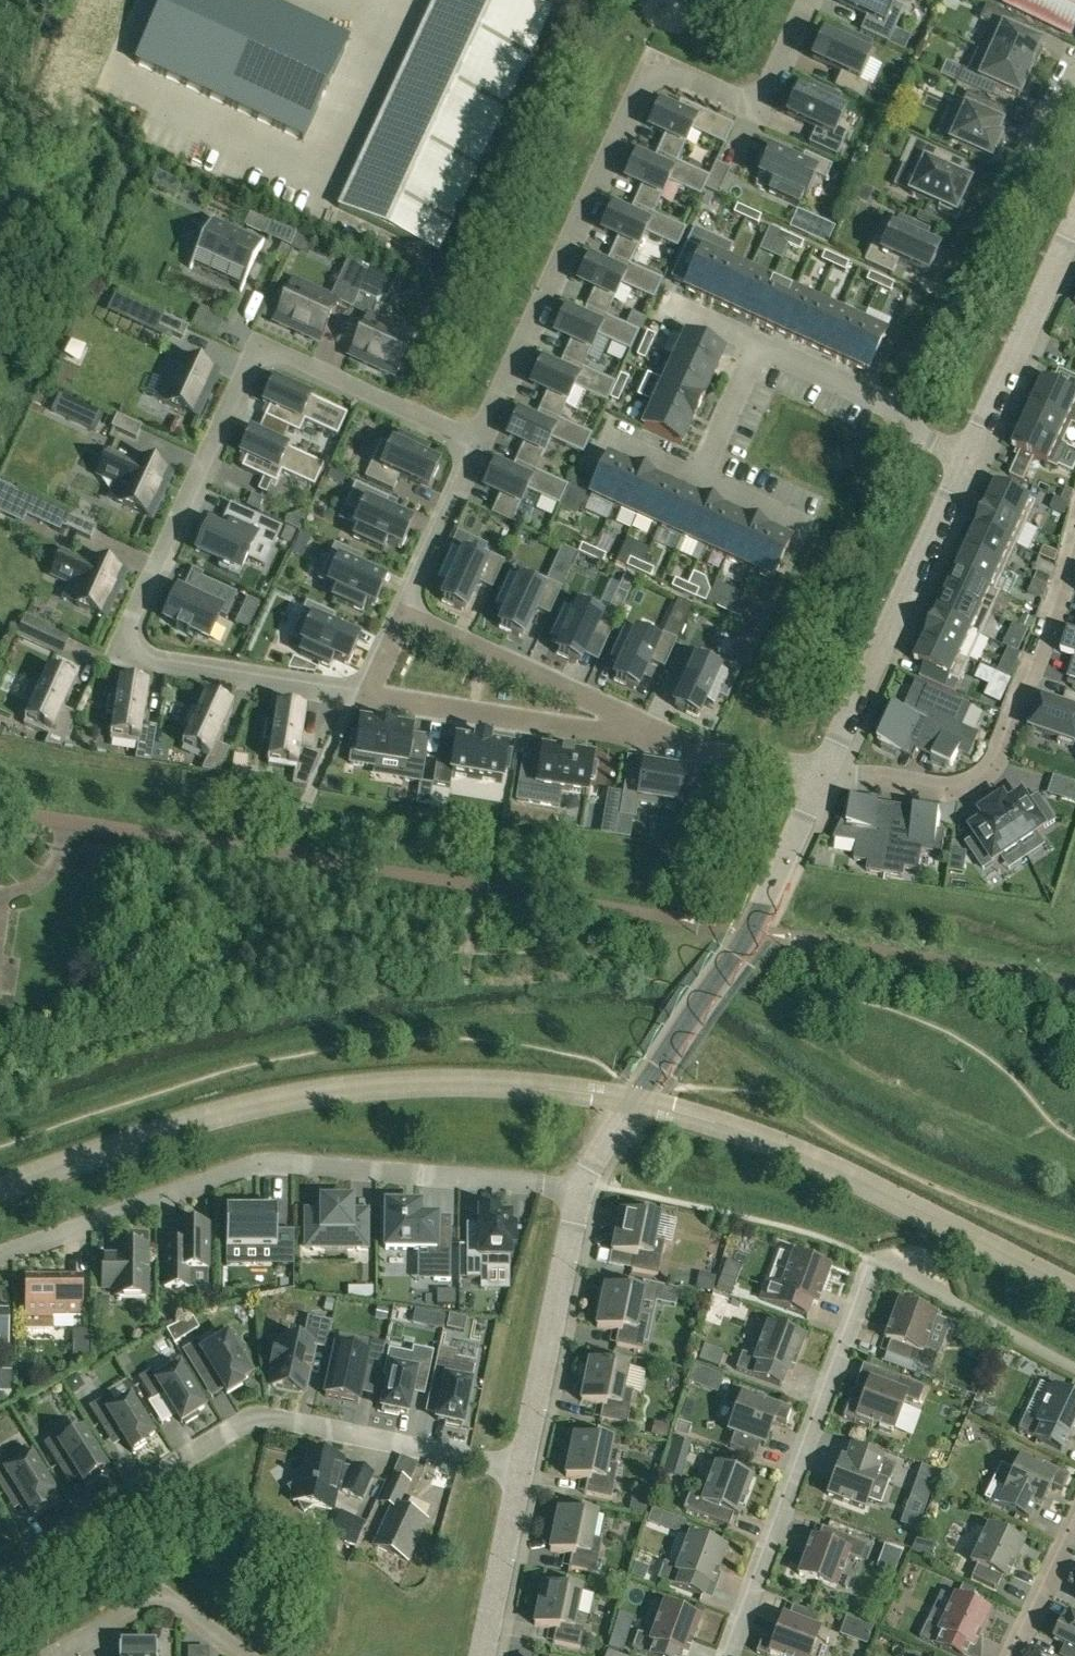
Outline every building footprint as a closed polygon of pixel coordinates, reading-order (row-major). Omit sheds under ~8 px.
[(136,62),(302,139),(349,40),(263,0),(165,0),(136,62)] [(439,254),(557,0),(435,0),(339,208),(439,254)] [(838,4),(867,17),(860,31),(888,44),(905,7),(892,2),(893,0),(840,0),(838,4)] [(1069,35),(1074,24),(1074,0),(1005,0),(1004,4),(1069,35)] [(990,23),(979,48),(1031,71),(1031,70),(1029,69),(1031,66),(1035,68),(1042,51),(1038,49),(1040,44),(1008,30),(1014,18),(986,5),(980,19),(990,23)] [(836,44),(822,38),(812,60),(841,74),(835,87),(862,100),(869,86),(859,81),(869,59),(866,58),(871,49),(841,35),(836,44)] [(962,69),(956,83),(980,94),(985,82),(1019,97),(1021,92),(1025,94),(1033,77),(1029,75),(1031,71),(979,48),(968,72),(962,69)] [(956,83),(962,69),(946,62),(940,76),(956,83)] [(805,98),(797,94),(786,117),(815,130),(809,144),(837,156),(847,132),(838,128),(843,115),(835,111),(839,102),(809,89),(805,98)] [(964,110),(950,142),(991,160),(992,156),(997,158),(1003,144),(998,142),(1000,138),(996,136),(1001,125),(986,118),(993,104),(967,93),(960,108),(964,110)] [(733,126),(680,101),(676,111),(659,104),(651,122),(653,123),(651,128),(665,134),(657,153),(709,177),(677,162),(691,131),(724,145),(733,126)] [(899,164),(919,173),(910,193),(939,207),(938,210),(958,219),(967,199),(963,197),(964,194),(960,192),(966,180),(958,177),(964,163),(911,139),(899,164)] [(709,177),(657,153),(652,163),(636,155),(627,173),(629,174),(627,179),(642,186),(633,205),(686,229),(653,214),(668,182),(701,197),(709,177)] [(759,177),(773,183),(769,192),(799,206),(803,197),(806,198),(816,176),(826,180),(832,166),(804,153),(798,167),(769,154),(759,177)] [(730,170),(716,163),(704,189),(718,196),(730,170)] [(618,237),(610,256),(630,265),(644,233),(677,248),(686,229),(633,205),(629,214),(612,207),(604,225),(606,226),(604,231),(618,237)] [(733,213),(745,218),(749,210),(737,205),(733,213)] [(761,216),(749,210),(745,218),(757,224),(761,216)] [(832,228),(795,212),(787,227),(824,244),(832,228)] [(214,218),(212,218),(189,268),(191,269),(197,254),(246,276),(240,291),(241,291),(264,241),(262,241),(261,243),(213,221),(214,218)] [(264,236),(290,247),(296,235),(270,223),(264,236)] [(937,252),(923,246),(927,236),(897,223),(893,232),(891,230),(885,243),(875,238),(864,262),(892,275),(898,261),(927,274),(937,252)] [(788,245),(791,237),(779,231),(776,239),(788,245)] [(803,242),(791,237),(788,245),(800,250),(803,242)] [(708,299),(726,261),(702,250),(685,289),(708,299)] [(833,266),(837,257),(825,252),(821,260),(833,266)] [(586,308),(639,332),(606,317),(621,285),(653,300),(662,280),(630,265),(610,256),(605,266),(588,258),(580,276),(582,277),(580,282),(595,289),(586,308)] [(837,257),(833,266),(845,271),(849,263),(837,257)] [(331,298),(337,301),(353,308),(360,294),(348,288),(359,264),(349,259),(331,298)] [(708,299),(731,310),(748,271),(726,261),(708,299)] [(360,294),(371,269),(359,264),(348,288),(360,294)] [(635,268),(660,279),(662,275),(637,264),(635,268)] [(395,280),(371,269),(360,294),(376,301),(387,298),(395,280)] [(731,310),(753,320),(771,282),(748,271),(731,310)] [(878,286),(882,278),(870,273),(866,281),(878,286)] [(890,292),(894,283),(882,278),(878,286),(890,292)] [(753,320),(776,330),(794,292),(771,282),(753,320)] [(280,311),(275,323),(305,336),(308,330),(321,336),(337,301),(331,298),(311,289),(306,300),(288,293),(280,311)] [(776,330),(799,340),(816,302),(794,292),(776,330)] [(839,313),(816,302),(799,340),(821,351),(839,313)] [(266,305),(261,316),(275,323),(280,311),(266,305)] [(571,340),(562,359),(615,383),(583,368),(597,336),(630,351),(639,332),(586,308),(582,317),(565,310),(557,328),(559,329),(557,334),(571,340)] [(844,361),(861,323),(839,313),(821,351),(844,361)] [(363,363),(393,377),(407,347),(390,339),(395,327),(369,315),(353,351),(366,357),(363,363)] [(188,327),(163,316),(158,327),(182,339),(188,327)] [(861,323),(844,361),(867,372),(885,334),(861,323)] [(647,332),(642,344),(650,347),(655,335),(647,332)] [(674,359),(713,376),(723,353),(685,335),(674,359)] [(645,360),(650,347),(642,344),(637,356),(645,360)] [(198,416),(211,387),(205,385),(211,373),(211,371),(176,355),(175,356),(164,381),(170,384),(161,401),(198,418),(198,416)] [(539,411),(592,435),(559,420),(574,388),(606,403),(615,383),(562,359),(558,369),(541,361),(533,379),(535,380),(533,385),(547,392),(539,411)] [(674,359),(664,381),(702,399),(713,376),(674,359)] [(621,374),(615,386),(623,390),(629,378),(621,374)] [(1074,424),(1074,394),(1044,380),(1033,405),(1074,424)] [(702,399),(664,381),(654,404),(692,421),(702,399)] [(288,428),(299,433),(305,422),(337,436),(347,415),(276,382),(273,388),(270,387),(263,403),(270,406),(259,430),(283,440),(288,428)] [(618,402),(623,390),(615,386),(609,398),(618,402)] [(51,411),(95,431),(103,412),(59,392),(51,411)] [(692,421),(654,404),(643,427),(681,445),(692,421)] [(1033,405),(1024,426),(1068,447),(1069,446),(1064,444),(1073,424),(1074,425),(1074,424),(1033,405)] [(524,443),(515,462),(568,486),(535,471),(550,439),(583,454),(592,435),(539,411),(534,420),(518,413),(509,431),(512,432),(509,437),(524,443)] [(141,427),(117,416),(111,427),(136,439),(141,427)] [(1068,447),(1024,426),(1013,448),(1020,452),(1018,456),(1019,457),(1010,476),(1024,482),(1035,458),(1058,469),(1065,454),(1068,447)] [(324,465),(253,433),(250,439),(247,438),(240,453),(247,456),(242,468),(264,478),(258,490),(266,494),(272,482),(276,484),(282,472),(314,487),(324,465)] [(428,490),(438,468),(424,461),(428,452),(398,438),(394,447),(382,442),(365,478),(393,491),(399,477),(428,490)] [(122,504),(152,518),(152,517),(165,488),(159,485),(165,472),(130,455),(130,457),(128,461),(110,453),(100,473),(130,487),(122,504)] [(614,507),(631,468),(608,458),(590,496),(614,507)] [(500,495),(491,514),(512,523),(526,491),(559,506),(568,486),(515,462),(511,472),(494,464),(486,482),(488,483),(486,488),(500,495)] [(636,517),(654,479),(631,468),(614,507),(636,517)] [(339,483),(342,474),(331,469),(327,478),(339,483)] [(659,527),(676,489),(654,479),(636,517),(659,527)] [(3,515),(7,506),(27,516),(61,531),(63,527),(65,528),(71,516),(0,483),(0,513),(3,515)] [(401,548),(411,526),(383,512),(389,499),(355,483),(344,507),(360,514),(354,527),(357,528),(353,537),(383,551),(387,542),(401,548)] [(987,506),(1027,525),(1037,503),(997,484),(987,506),(987,505),(987,506)] [(1073,490),(1067,487),(1062,498),(1069,500),(1073,490)] [(681,537),(699,499),(676,489),(659,527),(681,537)] [(263,501),(252,496),(247,507),(258,512),(263,501)] [(681,537),(704,548),(721,510),(699,499),(681,537)] [(1068,504),(1056,499),(1052,509),(1064,514),(1068,504)] [(977,528),(1017,546),(1027,525),(987,506),(977,528)] [(727,558),(744,520),(721,510),(704,548),(727,558)] [(208,524),(196,550),(221,562),(219,568),(239,577),(256,539),(274,547),(282,528),(247,512),(239,529),(230,524),(226,533),(208,524)] [(65,528),(90,539),(96,527),(71,516),(65,528)] [(744,520),(727,558),(749,568),(767,530),(744,520)] [(967,550),(1007,568),(1017,546),(977,528),(976,529),(977,529),(967,550)] [(767,530),(749,568),(773,579),(790,541),(767,530)] [(297,542),(307,547),(312,537),(302,532),(297,542)] [(453,553),(439,583),(449,587),(442,601),(465,612),(478,583),(492,589),(505,562),(490,555),(486,565),(478,561),(482,551),(485,544),(467,536),(459,556),(453,553)] [(374,607),(385,584),(356,571),(362,557),(335,544),(318,581),(336,589),(332,598),(362,612),(366,603),(374,607)] [(578,552),(590,558),(594,550),(582,544),(578,552)] [(1059,554),(1046,548),(1041,557),(1055,563),(1059,554)] [(606,555),(594,550),(590,558),(602,563),(606,555)] [(1007,568),(967,550),(957,572),(997,590),(1007,568)] [(76,605),(106,618),(107,617),(106,617),(120,588),(113,585),(119,573),(119,572),(84,556),(84,557),(82,562),(63,553),(54,574),(84,587),(76,605)] [(638,572),(642,564),(630,558),(626,567),(638,572)] [(642,564),(638,572),(650,577),(654,569),(642,564)] [(506,614),(500,628),(522,638),(535,609),(549,616),(562,588),(526,571),(520,584),(511,580),(497,610),(506,614)] [(957,572),(947,594),(992,614),(1001,593),(997,590),(957,572)] [(1051,578),(1039,572),(1035,580),(1047,585),(1051,578)] [(620,586),(619,589),(629,594),(635,580),(625,575),(620,586)] [(177,591),(165,618),(178,624),(176,628),(188,633),(190,630),(209,639),(220,615),(226,618),(237,594),(200,577),(191,597),(177,591)] [(687,585),(675,579),(671,587),(683,593),(687,585)] [(1047,587),(1034,581),(1029,593),(1041,599),(1047,587)] [(687,585),(683,593),(695,598),(699,590),(687,585)] [(982,636),(992,614),(947,594),(937,615),(982,636)] [(565,612),(552,642),(561,646),(557,654),(580,664),(585,653),(593,635),(607,642),(608,639),(619,614),(599,605),(583,597),(575,616),(565,612)] [(248,598),(242,611),(254,616),(260,604),(248,598)] [(732,605),(720,600),(717,608),(729,613),(732,605)] [(348,665),(358,642),(329,629),(336,615),(306,602),(290,638),(304,645),(300,654),(330,668),(334,658),(348,665)] [(732,605),(729,613),(741,619),(744,611),(732,605)] [(982,636),(937,615),(926,639),(971,660),(982,636)] [(1035,619),(1025,615),(1021,625),(1031,629),(1035,619)] [(18,635),(61,655),(69,637),(26,617),(18,635)] [(1012,622),(1007,633),(1023,640),(1028,629),(1012,622)] [(682,629),(668,623),(663,633),(677,640),(682,629)] [(621,666),(614,680),(637,691),(650,662),(664,668),(677,640),(663,634),(658,644),(636,634),(635,636),(626,632),(612,662),(621,666)] [(1074,634),(1069,632),(1065,644),(1062,654),(1067,655),(1074,658),(1068,678),(1074,680),(1074,634)] [(945,690),(955,694),(971,660),(926,639),(926,640),(916,662),(926,666),(920,678),(945,690)] [(688,679),(675,708),(697,718),(704,704),(713,708),(718,697),(727,700),(741,670),(701,651),(699,655),(681,647),(670,671),(688,679)] [(1001,674),(1011,678),(1017,666),(1007,661),(1001,674)] [(988,668),(984,678),(996,683),(991,695),(1003,701),(1013,679),(1011,678),(1001,674),(999,673),(988,668)] [(62,708),(74,682),(48,670),(41,685),(34,682),(26,699),(33,702),(23,724),(49,736),(44,746),(60,748),(76,715),(62,708)] [(141,725),(148,686),(120,681),(117,698),(109,696),(106,715),(114,716),(110,741),(138,745),(135,760),(151,763),(156,727),(141,725)] [(910,742),(918,746),(916,750),(917,751),(943,693),(928,686),(917,710),(906,705),(904,710),(904,709),(889,703),(880,723),(886,726),(878,742),(881,743),(880,744),(883,745),(881,748),(896,755),(898,752),(902,744),(908,747),(910,742)] [(932,758),(931,761),(946,768),(947,765),(950,766),(950,765),(952,766),(958,752),(970,757),(980,735),(963,727),(972,706),(943,693),(917,751),(923,740),(937,746),(932,758)] [(1031,729),(1060,739),(1058,743),(1072,748),(1074,744),(1074,745),(1074,695),(1071,694),(1066,708),(1042,699),(1031,729)] [(215,743),(232,707),(206,695),(199,710),(192,707),(184,724),(191,727),(183,745),(208,757),(202,771),(218,773),(229,749),(215,743)] [(322,753),(299,750),(305,711),(277,707),(274,723),(267,721),(264,740),(271,741),(268,766),(295,770),(293,785),(306,787),(322,753)] [(374,723),(361,721),(357,742),(353,742),(349,763),(376,767),(377,759),(405,763),(402,780),(421,783),(426,749),(410,746),(412,734),(412,729),(395,726),(396,726),(391,725),(391,724),(379,722),(379,723),(374,722),(374,723)] [(491,741),(474,738),(474,742),(457,740),(454,755),(438,752),(433,784),(450,787),(452,774),(502,782),(504,771),(509,772),(513,751),(507,750),(508,748),(491,745),(491,741)] [(592,762),(593,757),(573,754),(574,751),(572,751),(572,754),(563,752),(563,750),(562,749),(561,752),(543,749),(542,753),(539,771),(522,768),(517,800),(558,806),(561,789),(587,793),(590,777),(595,778),(597,763),(592,762)] [(626,773),(619,816),(636,819),(638,804),(675,810),(676,804),(679,804),(682,787),(686,788),(689,768),(670,765),(669,769),(656,767),(654,766),(653,767),(650,766),(648,766),(645,765),(643,765),(642,767),(643,767),(641,776),(626,773)] [(1063,802),(1069,783),(1054,778),(1048,797),(1063,802)] [(431,793),(419,791),(417,805),(429,807),(431,793)] [(606,804),(619,806),(621,794),(608,792),(606,804)] [(857,842),(854,859),(868,862),(867,870),(885,873),(884,880),(885,880),(886,874),(895,819),(883,817),(884,812),(877,811),(878,803),(879,799),(861,796),(861,800),(857,799),(857,800),(852,799),(849,819),(846,818),(847,816),(845,815),(834,839),(835,839),(835,838),(857,842)] [(1019,845),(1038,833),(1055,821),(1038,796),(1028,803),(1023,796),(1009,805),(1004,798),(993,805),(1019,845)] [(942,854),(946,832),(938,831),(941,814),(936,813),(936,812),(933,811),(934,808),(916,805),(915,809),(914,817),(907,816),(906,821),(895,819),(886,874),(904,877),(905,868),(919,870),(922,851),(942,854)] [(984,869),(1001,857),(1019,845),(993,805),(982,813),(987,820),(972,830),(977,837),(967,844),(984,869)] [(968,854),(953,852),(950,872),(965,875),(968,854)] [(306,1211),(306,1239),(321,1239),(321,1248),(362,1247),(367,1248),(367,1220),(357,1220),(357,1216),(352,1216),(352,1208),(352,1200),(321,1200),(321,1211),(306,1211)] [(434,1279),(434,1281),(450,1281),(451,1227),(437,1227),(437,1218),(420,1218),(420,1206),(386,1205),(386,1210),(381,1210),(380,1244),(386,1244),(385,1249),(417,1250),(429,1250),(429,1257),(435,1258),(434,1279)] [(226,1209),(226,1248),(276,1248),(276,1265),(294,1265),(294,1230),(277,1231),(277,1209),(226,1209)] [(480,1212),(480,1224),(480,1244),(467,1244),(467,1279),(481,1279),(481,1268),(510,1268),(510,1246),(514,1246),(514,1227),(510,1227),(510,1216),(498,1216),(498,1212),(480,1212)] [(655,1240),(659,1217),(643,1214),(642,1219),(620,1215),(612,1253),(634,1257),(631,1270),(658,1276),(665,1242),(655,1240)] [(165,1244),(165,1257),(164,1287),(189,1288),(189,1270),(208,1270),(208,1225),(194,1225),(194,1222),(180,1222),(181,1225),(178,1225),(177,1244),(165,1244)] [(144,1244),(131,1244),(131,1247),(117,1247),(117,1258),(102,1258),(102,1289),(117,1289),(117,1298),(147,1298),(147,1247),(144,1247),(144,1244)] [(761,1300),(825,1323),(825,1292),(822,1291),(830,1269),(793,1256),(781,1288),(768,1283),(761,1300)] [(740,1273),(727,1268),(718,1291),(730,1297),(740,1273)] [(716,1279),(700,1275),(697,1290),(713,1293),(716,1279)] [(81,1278),(65,1278),(28,1278),(28,1329),(50,1329),(50,1315),(81,1315),(81,1278)] [(374,1286),(360,1286),(360,1299),(374,1301),(374,1286)] [(639,1315),(644,1292),(628,1288),(627,1294),(605,1289),(597,1327),(618,1332),(615,1345),(642,1351),(649,1317),(639,1315)] [(456,1291),(438,1291),(437,1305),(456,1305),(456,1291)] [(110,1299),(97,1299),(97,1316),(110,1316),(110,1299)] [(335,1301),(327,1299),(324,1311),(333,1313),(335,1301)] [(923,1349),(935,1317),(899,1303),(885,1340),(890,1341),(886,1354),(932,1371),(938,1354),(923,1349)] [(389,1310),(377,1308),(376,1317),(387,1319),(389,1310)] [(445,1317),(429,1314),(426,1328),(442,1331),(445,1317)] [(467,1318),(450,1315),(448,1328),(464,1331),(467,1318)] [(272,1384),(272,1385),(304,1392),(304,1391),(313,1347),(326,1350),(332,1323),(308,1317),(302,1343),(282,1338),(280,1347),(277,1346),(276,1346),(271,1369),(272,1370),(275,1370),(272,1384)] [(177,1340),(187,1333),(181,1322),(169,1328),(177,1340)] [(742,1353),(736,1370),(781,1386),(786,1374),(791,1376),(804,1339),(768,1326),(756,1358),(742,1353)] [(241,1382),(251,1375),(239,1355),(243,1352),(232,1333),(204,1350),(203,1351),(198,1343),(184,1351),(201,1378),(213,1370),(225,1390),(227,1394),(243,1385),(241,1382)] [(336,1348),(325,1396),(328,1397),(341,1400),(354,1403),(358,1404),(365,1370),(379,1373),(385,1345),(371,1342),(368,1355),(336,1348)] [(704,1342),(698,1358),(720,1365),(725,1349),(704,1342)] [(439,1348),(430,1390),(443,1393),(438,1416),(437,1420),(446,1422),(445,1426),(462,1429),(462,1425),(471,1385),(473,1375),(475,1364),(457,1360),(458,1352),(439,1348)] [(123,1368),(131,1363),(124,1353),(117,1358),(123,1368)] [(393,1358),(381,1412),(398,1416),(399,1412),(407,1414),(413,1387),(426,1389),(432,1362),(418,1359),(418,1364),(393,1358)] [(150,1372),(139,1379),(153,1401),(164,1394),(181,1423),(184,1421),(185,1424),(199,1416),(197,1413),(204,1408),(176,1362),(153,1376),(150,1372)] [(624,1390),(628,1366),(612,1363),(611,1369),(589,1364),(581,1402),(603,1406),(600,1420),(627,1425),(634,1392),(624,1390)] [(875,1383),(870,1381),(861,1407),(849,1402),(843,1417),(871,1428),(872,1424),(893,1431),(905,1399),(919,1404),(925,1387),(880,1371),(875,1383)] [(13,1377),(0,1377),(0,1403),(13,1403),(13,1377)] [(1062,1450),(1067,1438),(1072,1440),(1074,1434),(1074,1399),(1053,1389),(1039,1420),(1026,1414),(1018,1430),(1062,1450)] [(114,1423),(132,1453),(147,1444),(145,1441),(153,1436),(130,1398),(117,1407),(110,1395),(89,1408),(103,1430),(114,1423)] [(730,1447),(755,1456),(760,1444),(765,1445),(774,1420),(786,1425),(792,1409),(778,1404),(777,1409),(742,1396),(729,1432),(734,1434),(730,1447)] [(687,1437),(691,1425),(676,1421),(673,1433),(687,1437)] [(657,1436),(668,1438),(671,1425),(655,1422),(653,1432),(652,1435),(657,1436)] [(107,1469),(83,1431),(70,1439),(65,1431),(44,1445),(58,1467),(69,1460),(86,1487),(101,1478),(98,1475),(107,1469)] [(584,1494),(611,1500),(618,1466),(608,1464),(613,1441),(597,1437),(595,1443),(574,1439),(566,1476),(587,1481),(584,1494)] [(674,1439),(669,1454),(686,1459),(690,1444),(674,1439)] [(907,1445),(899,1442),(896,1451),(903,1454),(907,1445)] [(4,1494),(15,1488),(32,1515),(47,1506),(45,1502),(56,1496),(26,1447),(2,1462),(0,1459),(0,1489),(4,1494)] [(864,1509),(876,1477),(890,1482),(896,1465),(851,1449),(846,1461),(841,1459),(828,1496),(864,1509)] [(331,1510),(337,1485),(345,1487),(343,1492),(361,1501),(372,1476),(354,1467),(353,1469),(341,1466),(342,1461),(303,1453),(297,1483),(288,1488),(294,1497),(293,1502),(298,1503),(304,1512),(313,1507),(331,1510)] [(1021,1458),(1006,1489),(992,1483),(984,1499),(1029,1520),(1034,1508),(1039,1510),(1051,1486),(1062,1491),(1069,1476),(1056,1470),(1054,1474),(1021,1458)] [(752,1480),(716,1466),(703,1499),(690,1493),(683,1510),(729,1527),(733,1514),(738,1516),(752,1480)] [(426,1521),(398,1508),(409,1483),(393,1476),(381,1502),(393,1507),(375,1546),(407,1561),(426,1521)] [(647,1513),(651,1496),(634,1493),(631,1509),(647,1513)] [(649,1520),(660,1524),(664,1512),(654,1508),(649,1520)] [(558,1513),(550,1551),(571,1556),(569,1569),(595,1574),(603,1541),(592,1539),(597,1515),(581,1512),(580,1518),(558,1513)] [(346,1534),(359,1539),(366,1523),(354,1517),(346,1534)] [(799,1575),(835,1589),(847,1556),(861,1561),(867,1545),(822,1528),(817,1541),(812,1539),(799,1575)] [(977,1565),(971,1578),(996,1589),(1002,1577),(1007,1579),(1023,1544),(988,1528),(972,1563),(977,1565)] [(664,1563),(658,1580),(703,1597),(708,1584),(712,1586),(726,1550),(705,1542),(690,1536),(682,1557),(678,1568),(664,1563)] [(883,1556),(899,1562),(903,1553),(886,1547),(883,1556)] [(632,1573),(645,1579),(650,1566),(637,1561),(632,1573)] [(957,1598),(970,1604),(977,1589),(964,1583),(957,1598)] [(574,1626),(582,1590),(565,1586),(564,1592),(542,1588),(534,1626),(556,1630),(553,1643),(580,1649),(584,1628),(574,1626)] [(957,1655),(964,1655),(969,1646),(973,1649),(990,1614),(955,1597),(940,1628),(927,1622),(919,1638),(957,1655)] [(681,1654),(686,1655),(700,1619),(664,1606),(652,1638),(638,1633),(631,1650),(648,1655),(681,1655),(681,1654)] [(777,1655),(810,1655),(819,1630),(814,1628),(818,1615),(793,1606),(788,1619),(783,1617),(774,1642),(762,1638),(756,1653),(765,1655),(770,1655),(771,1654),(777,1655)] [(1069,1616),(1064,1625),(1061,1624),(1053,1639),(1074,1650),(1074,1618),(1069,1616)] [(626,1638),(612,1634),(608,1648),(622,1653),(626,1638)] [(157,1643),(156,1643),(156,1647),(120,1647),(120,1643),(119,1643),(119,1655),(157,1655),(157,1643)]
